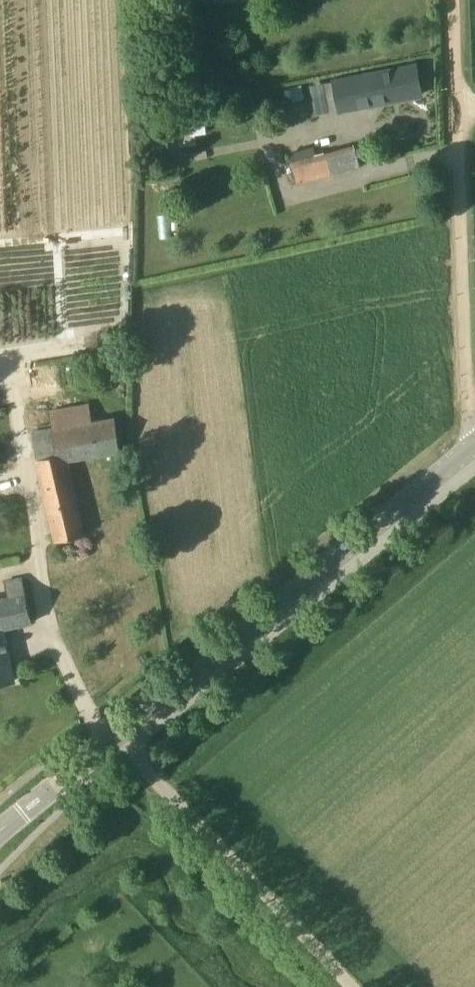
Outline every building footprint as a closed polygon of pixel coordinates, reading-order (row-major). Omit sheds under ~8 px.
[(422,94),(417,64),(333,80),(339,110),(422,94)] [(302,85),(290,87),(293,101),(305,99),(302,85)] [(173,113),(180,147),(188,146),(181,111),(173,113)] [(360,165),(356,151),(319,161),(314,145),(289,152),(297,182),(360,165)] [(65,457),(119,451),(113,419),(93,422),(88,402),(50,408),(53,428),(31,432),(36,459),(55,540),(84,535),(65,457)] [(32,621),(22,577),(5,581),(8,596),(0,598),(0,683),(15,679),(3,628),(32,621)]
